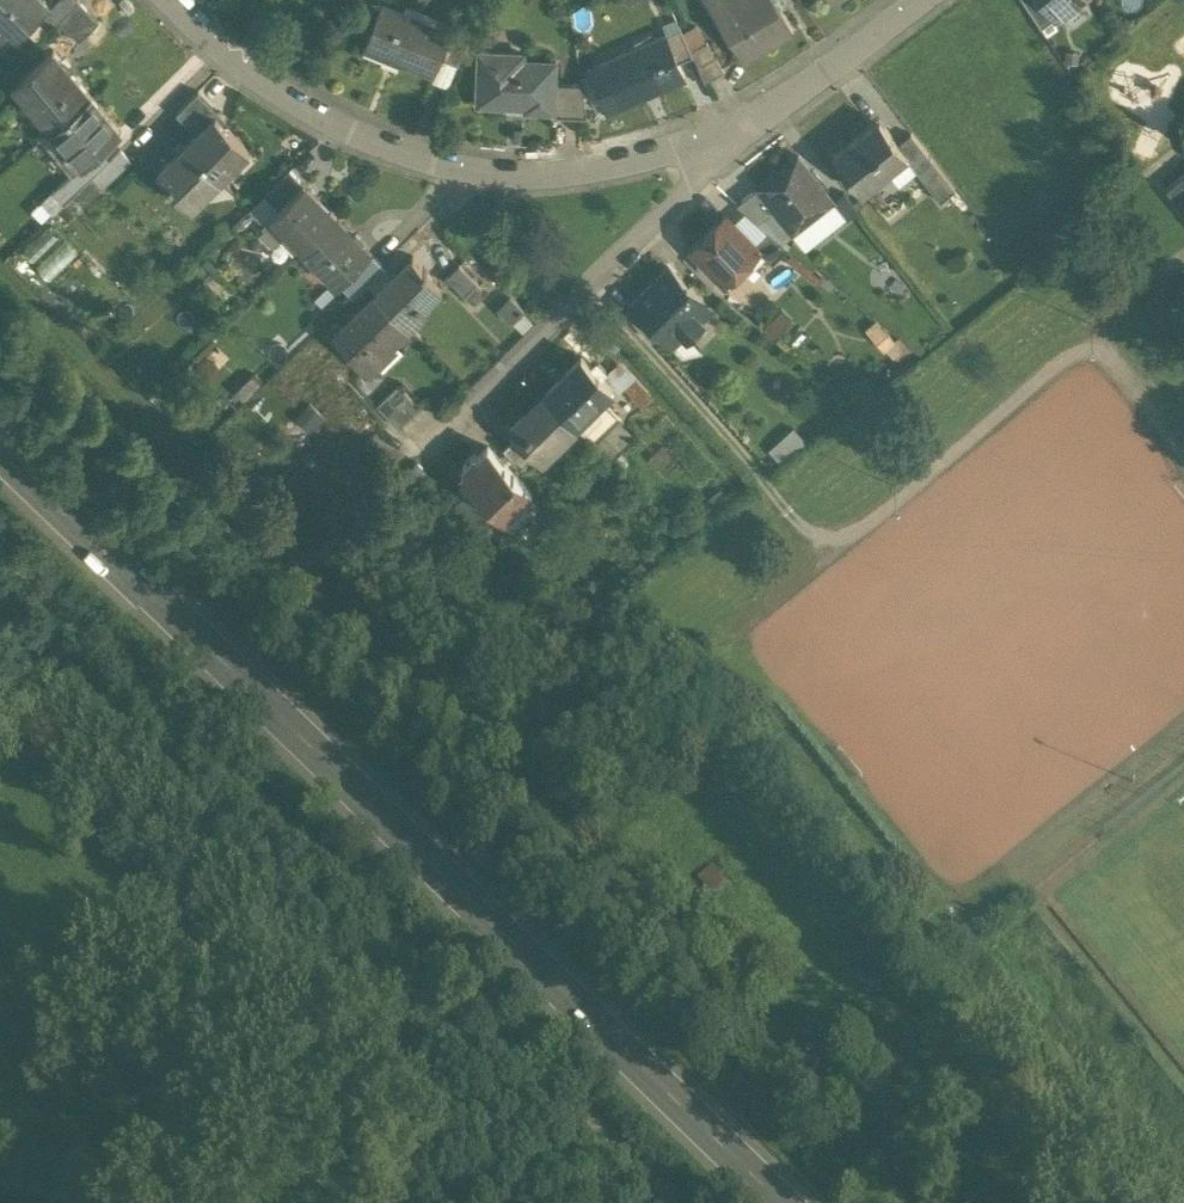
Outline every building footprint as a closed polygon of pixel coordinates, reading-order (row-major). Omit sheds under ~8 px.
[(45,0),(0,0),(0,22),(16,38),(17,36),(32,21),(48,4),(45,0)] [(46,13),(56,23),(58,20),(59,21),(79,1),(78,0),(60,0),(46,13)] [(731,20),(723,24),(743,59),(763,47),(762,44),(790,28),(792,30),(794,29),(776,0),(719,0),(731,20)] [(1042,29),(1058,18),(1044,0),(1021,0),(1042,29)] [(1058,18),(1061,16),(1066,12),(1077,3),(1081,0),(1044,0),(1058,18)] [(79,1),(59,21),(79,42),(100,22),(79,1)] [(432,79),(438,66),(450,39),(453,32),(382,2),(361,52),(432,79)] [(675,62),(693,55),(691,49),(678,21),(661,28),(663,33),(675,62)] [(681,76),(675,62),(663,33),(598,62),(615,103),(681,76)] [(450,39),(438,66),(456,73),(464,45),(450,39)] [(707,40),(691,49),(693,55),(705,81),(725,70),(707,40)] [(54,125),(90,94),(52,50),(16,82),(54,125)] [(524,53),(480,51),(477,104),(506,105),(506,103),(526,104),(525,110),(552,111),(555,75),(556,62),(524,61),(524,53)] [(1078,53),(1067,52),(1067,61),(1077,62),(1078,53)] [(580,76),(555,75),(552,111),(586,112),(580,76)] [(220,113),(199,91),(177,113),(197,133),(216,115),(217,116),(220,113)] [(121,131),(90,94),(54,125),(55,126),(60,122),(72,136),(67,141),(85,162),(106,143),(121,131)] [(217,116),(216,115),(197,133),(186,144),(220,178),(249,149),(217,116)] [(898,143),(880,120),(835,155),(862,190),(906,156),(907,154),(898,143)] [(932,159),(911,133),(898,143),(907,154),(906,156),(917,171),(932,159)] [(99,169),(115,153),(106,143),(85,162),(82,165),(91,176),(99,169)] [(136,155),(125,144),(115,153),(99,169),(110,180),(136,155)] [(193,204),(220,178),(186,144),(159,170),(193,204)] [(799,155),(758,186),(775,208),(793,231),(833,200),(799,155)] [(956,189),(932,159),(917,171),(941,201),(956,189)] [(91,176),(82,165),(59,188),(56,185),(40,200),(53,214),(64,202),(91,176)] [(264,194),(275,205),(302,179),(291,168),(264,194)] [(99,169),(91,176),(64,202),(76,214),(110,180),(99,169)] [(1167,187),(1183,208),(1183,173),(1167,187)] [(274,215),(305,248),(338,217),(306,184),(274,215)] [(775,208),(758,186),(736,203),(758,221),(775,208)] [(516,200),(497,197),(496,206),(515,210),(516,200)] [(753,241),(726,214),(692,247),(726,281),(759,249),(760,248),(753,241)] [(305,248),(338,280),(340,282),(371,251),(367,247),(338,217),(305,248)] [(789,246),(767,228),(753,241),(760,248),(759,249),(772,262),(789,246)] [(387,266),(371,251),(340,282),(355,297),(387,266)] [(414,255),(377,291),(410,324),(429,306),(421,298),(439,281),(414,255)] [(482,286),(460,263),(447,276),(469,299),(482,286)] [(706,304),(669,267),(634,301),(636,303),(662,330),(671,338),(681,328),(688,335),(702,321),(696,314),(706,304)] [(410,324),(377,291),(333,334),(365,367),(410,324)] [(496,308),(516,328),(531,314),(511,294),(496,308)] [(662,330),(636,303),(625,313),(652,341),(662,330)] [(866,333),(902,365),(916,351),(879,318),(866,333)] [(603,378),(581,355),(544,392),(547,396),(574,423),(600,399),(612,387),(603,378)] [(209,358),(199,362),(195,371),(199,381),(207,385),(218,381),(221,372),(218,362),(209,358)] [(619,363),(603,378),(612,387),(620,394),(625,389),(645,409),(654,400),(619,363)] [(399,387),(379,406),(399,426),(419,407),(399,387)] [(547,396),(529,413),(526,410),(509,426),(517,433),(535,452),(549,438),(556,445),(576,425),(574,423),(547,396)] [(600,399),(574,423),(576,425),(596,445),(621,420),(600,399)] [(311,401),(294,417),(309,432),(325,416),(311,401)] [(636,435),(621,420),(596,445),(610,460),(636,435)] [(794,426),(769,449),(782,463),(807,440),(794,426)] [(535,452),(517,433),(504,446),(522,465),(535,452)] [(532,490),(488,445),(478,455),(474,452),(463,462),(467,466),(462,471),(470,479),(499,509),(507,516),(514,524),(529,509),(522,502),(522,501),(521,500),(532,490)] [(499,509),(470,479),(460,489),(489,519),(499,509)]
